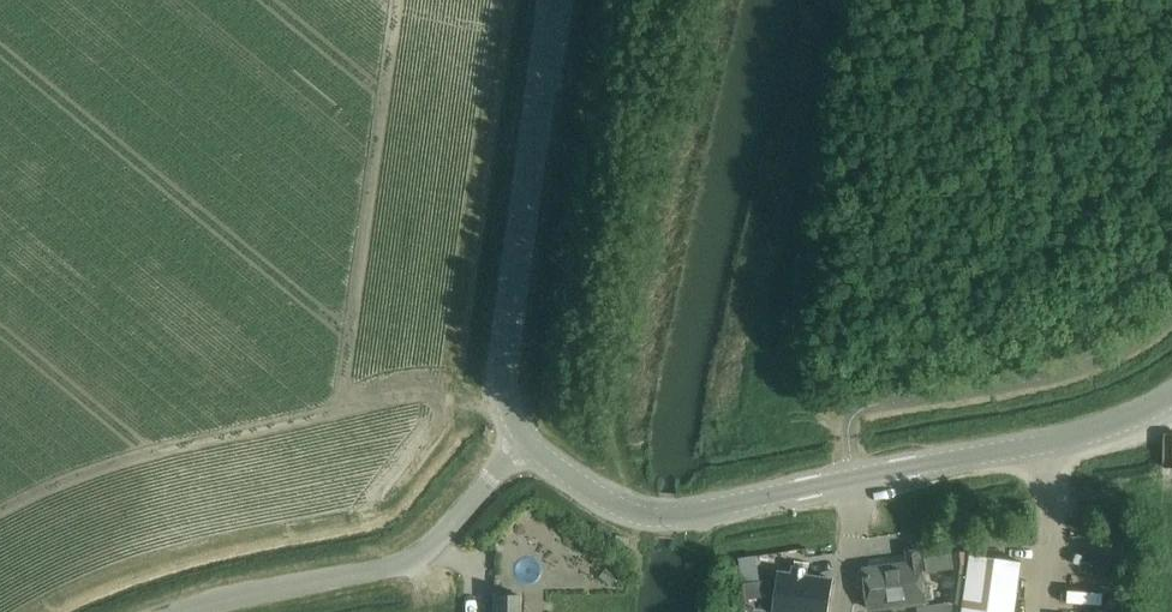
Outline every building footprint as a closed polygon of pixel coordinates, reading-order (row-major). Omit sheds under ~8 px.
[(945,532),(924,536),(927,555),(948,552),(945,532)] [(921,549),(906,551),(907,561),(864,568),(869,611),(873,611),(930,603),(921,549)] [(947,570),(945,588),(953,589),(951,604),(958,605),(964,606),(971,556),(971,555),(951,552),(951,553),(954,569),(947,570)] [(951,553),(925,558),(928,574),(947,570),(954,569),(951,553)] [(1022,562),(971,555),(971,556),(964,606),(958,605),(951,604),(947,603),(947,611),(1015,611),(1022,562)] [(774,556),(741,562),(745,583),(778,578),(774,556)] [(746,600),(773,596),(770,580),(744,584),(746,600)] [(518,595),(493,595),(493,611),(518,611),(518,595)] [(918,608),(919,611),(946,611),(945,604),(918,608)]
